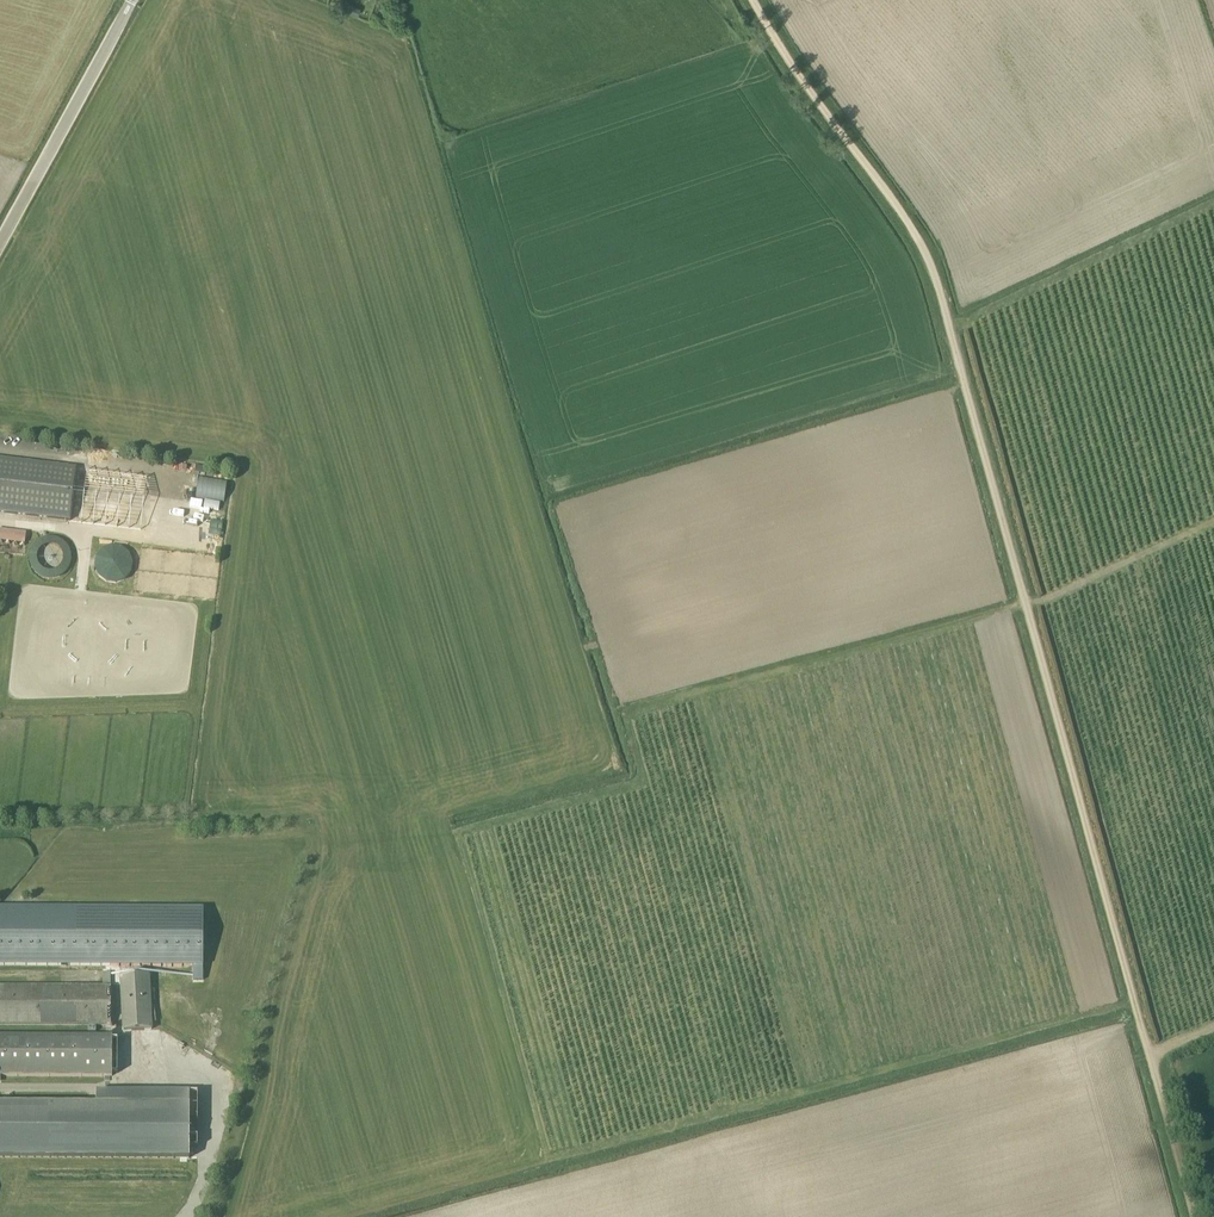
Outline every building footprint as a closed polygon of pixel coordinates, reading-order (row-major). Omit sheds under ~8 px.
[(91,458),(105,461),(107,452),(93,449),(91,458)] [(70,521),(76,468),(0,459),(0,512),(70,521)] [(130,469),(128,488),(142,490),(145,471),(130,469)] [(25,544),(26,532),(0,529),(0,541),(25,544)] [(197,603),(21,583),(7,699),(187,692),(197,603)] [(111,968),(111,911),(0,910),(0,967),(111,968)] [(147,921),(117,922),(123,1031),(153,1029),(147,921)] [(89,1025),(89,1031),(96,1031),(96,1026),(111,1026),(111,985),(0,986),(0,1025),(89,1025)] [(1,1082),(1,1078),(112,1077),(111,1035),(0,1036),(0,1082),(1,1082)] [(188,1157),(188,1158),(189,1158),(189,1157),(189,1093),(190,1093),(190,1092),(189,1092),(96,1092),(96,1105),(0,1105),(0,1156),(188,1157)]
